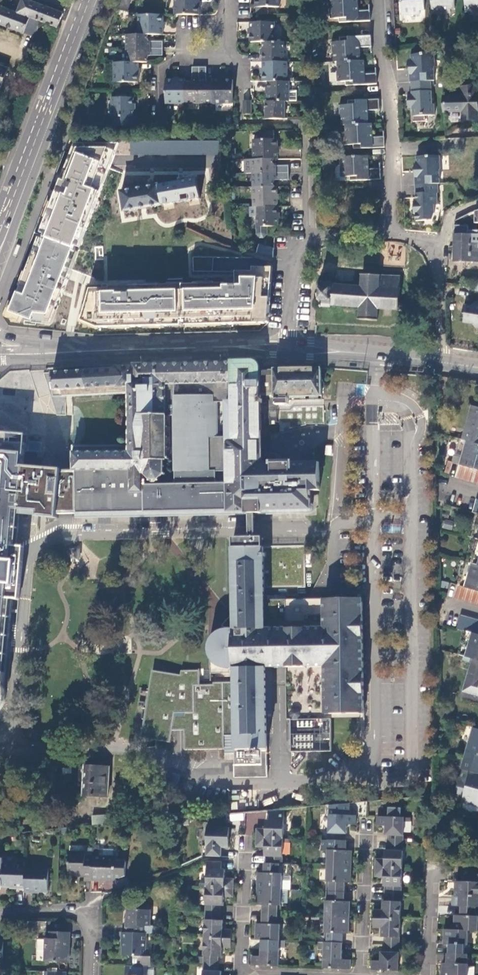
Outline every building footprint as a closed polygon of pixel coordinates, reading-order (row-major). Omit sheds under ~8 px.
[(63,14),(24,0),(23,0),(18,15),(40,23),(58,29),(60,22),(63,14)] [(119,8),(127,11),(131,0),(122,0),(119,8)] [(175,16),(199,16),(198,0),(175,0),(175,16)] [(256,15),(267,15),(268,8),(279,8),(279,0),(256,0),(256,15)] [(370,21),(369,11),(357,11),(357,0),(331,0),(331,8),(329,9),(329,20),(339,19),(339,23),(370,21)] [(402,17),(420,16),(420,13),(424,12),(424,0),(401,0),(402,17)] [(455,0),(431,0),(432,16),(450,15),(450,11),(455,10),(455,0)] [(466,13),(477,13),(477,0),(465,0),(466,13)] [(18,15),(2,9),(0,8),(0,25),(35,37),(40,23),(18,15)] [(148,35),(162,35),(162,16),(139,16),(139,35),(148,35)] [(274,23),(250,22),(251,43),(263,42),(274,42),(274,23)] [(126,49),(163,49),(162,42),(149,42),(148,40),(148,35),(139,35),(126,35),(126,49)] [(371,39),(371,37),(340,38),(340,42),(331,43),(331,53),(333,53),(334,63),(337,63),(360,61),(359,48),(371,47),(371,39)] [(284,42),(274,42),(263,42),(263,62),(284,62),(284,42)] [(138,63),(148,63),(148,58),(150,56),(163,56),(163,49),(126,49),(127,63),(138,63)] [(434,53),(411,56),(412,63),(409,63),(410,83),(411,83),(431,82),(434,82),(434,68),(435,68),(434,53)] [(364,74),(363,61),(360,61),(337,63),(338,72),(336,72),(336,82),(345,82),(346,86),(376,85),(376,74),(364,74)] [(284,62),(263,62),(263,82),(268,82),(287,82),(287,62),(284,62)] [(138,63),(127,63),(114,63),(115,83),(138,83),(138,63)] [(1,89),(9,69),(0,66),(0,89),(1,89)] [(199,104),(199,67),(192,67),(192,80),(190,82),(185,82),(185,104),(199,104)] [(206,80),(206,67),(199,67),(199,104),(213,104),(213,83),(208,82),(206,80)] [(185,80),(165,80),(165,104),(185,104),(185,82),(185,80)] [(213,104),(233,104),(233,80),(213,80),(213,83),(213,104)] [(297,92),(289,92),(289,82),(287,82),(268,82),(268,102),(285,102),(289,102),(297,102),(297,92)] [(408,96),(409,110),(412,109),(413,123),(425,122),(425,117),(435,116),(434,105),(432,105),(431,82),(411,83),(412,96),(408,96)] [(463,97),(445,98),(446,112),(464,112),(464,120),(477,119),(477,89),(469,89),(463,89),(463,97)] [(113,126),(133,126),(133,98),(127,98),(118,98),(112,98),(113,126)] [(342,126),(346,126),(368,124),(367,111),(379,110),(378,99),(348,101),(348,106),(338,106),(339,117),(342,116),(342,126)] [(268,102),(266,102),(266,120),(284,120),(285,102),(268,102)] [(372,137),(371,124),(368,124),(346,126),(346,135),(343,135),(344,146),(354,145),(354,149),(384,148),(383,137),(372,137)] [(273,159),(277,159),(276,139),(274,139),(274,131),(259,131),(259,139),(253,139),(253,159),(273,159)] [(132,142),(132,155),(218,154),(218,141),(132,142)] [(117,145),(71,144),(67,157),(60,175),(37,235),(7,312),(30,321),(47,324),(49,318),(59,292),(67,273),(111,159),(117,145)] [(368,169),(368,156),(342,157),(342,167),(340,167),(340,177),(350,177),(350,181),(381,179),(380,168),(368,169)] [(439,156),(416,158),(417,165),(414,165),(415,186),(438,184),(439,184),(439,170),(440,170),(439,156)] [(252,173),(288,173),(288,166),(275,166),(273,164),(273,159),(253,159),(244,160),(244,174),(252,173)] [(289,180),(288,173),(252,173),(252,187),(273,187),(274,183),(276,180),(289,180)] [(148,187),(121,191),(124,211),(140,209),(144,208),(146,208),(169,205),(199,200),(195,179),(177,182),(175,182),(153,186),(148,187)] [(416,198),(416,203),(414,203),(414,215),(415,215),(416,222),(432,221),(434,214),(434,206),(437,206),(437,194),(438,194),(438,184),(415,186),(416,198)] [(257,207),(277,207),(276,187),(273,187),(252,187),(253,207),(257,207)] [(251,207),(251,217),(257,217),(258,234),(261,237),(264,237),(267,234),(266,227),(278,227),(277,207),(257,207),(253,207),(251,207)] [(477,211),(471,213),(455,221),(454,231),(477,226),(477,212),(477,211)] [(454,262),(477,262),(477,250),(477,244),(471,244),(471,235),(454,234),(454,246),(454,262)] [(274,249),(259,248),(258,254),(273,259),(274,249)] [(127,288),(88,289),(77,323),(94,329),(268,323),(272,270),(251,269),(250,274),(233,274),(233,285),(127,288)] [(362,287),(332,285),(332,283),(324,282),(323,281),(321,282),(322,283),(322,286),(320,286),(320,287),(318,287),(318,290),(317,298),(317,300),(319,300),(319,302),(321,302),(321,305),(320,306),(321,307),(322,307),(330,307),(330,305),(337,306),(357,307),(356,312),(360,312),(359,320),(377,321),(377,316),(378,309),(392,309),(398,310),(399,312),(401,310),(399,308),(400,292),(401,290),(399,288),(400,277),(398,277),(399,274),(394,274),(394,277),(381,276),(362,274),(362,284),(362,287)] [(469,309),(465,308),(463,315),(466,316),(464,324),(474,325),(476,330),(477,330),(477,303),(469,309)] [(253,361),(134,364),(133,366),(117,366),(117,368),(53,372),(54,390),(117,386),(131,387),(143,387),(143,450),(130,450),(130,451),(74,453),(75,470),(76,470),(76,495),(76,512),(76,514),(76,517),(132,516),(132,512),(140,512),(140,513),(141,514),(142,515),(143,515),(144,515),(144,514),(145,513),(145,512),(163,512),(163,515),(250,513),(256,513),(311,512),(310,490),(320,489),(320,462),(313,462),(313,463),(311,463),(310,462),(262,463),(261,412),(265,412),(265,425),(276,425),(276,422),(279,422),(279,424),(290,424),(290,428),(306,425),(306,424),(325,423),(325,400),(290,400),(290,397),(322,396),(322,369),(279,370),(277,369),(276,370),(261,370),(260,367),(258,364),(256,362),(253,361)] [(117,386),(54,390),(54,398),(129,392),(130,445),(74,446),(74,453),(130,451),(130,450),(143,450),(143,387),(131,387),(117,386)] [(472,404),(462,439),(467,440),(477,443),(477,405),(472,404)] [(422,422),(422,438),(430,438),(430,423),(422,422)] [(0,432),(0,710),(1,709),(3,706),(5,702),(5,699),(6,697),(6,695),(6,691),(5,686),(12,599),(19,599),(23,550),(16,549),(19,513),(57,518),(57,515),(65,514),(76,514),(76,470),(75,470),(64,470),(23,466),(25,433),(0,432)] [(462,439),(460,438),(455,456),(462,457),(467,440),(462,439)] [(467,440),(462,457),(460,464),(477,469),(477,443),(467,440)] [(477,483),(477,469),(460,464),(459,463),(455,476),(477,483)] [(451,529),(452,520),(443,520),(442,528),(451,529)] [(180,671),(180,676),(151,672),(142,739),(170,743),(172,731),(174,717),(183,717),(184,731),(184,750),(224,749),(224,736),(237,736),(237,750),(233,750),(234,777),(267,777),(266,714),(265,667),(271,667),(286,666),(287,719),(290,719),(291,752),(331,751),(331,714),(364,713),(363,599),(349,599),(348,598),(346,597),(344,596),(342,596),(340,596),(338,598),(337,600),(286,600),(286,596),(298,596),(298,588),(305,588),(305,546),(263,547),(263,537),(256,537),(250,537),(233,538),(234,619),(229,619),(223,626),(224,628),(225,628),(225,629),(222,629),(218,630),(214,631),(210,634),(208,636),(206,639),(204,641),(204,645),(203,648),(203,674),(229,674),(229,677),(236,677),(236,683),(212,683),(212,685),(199,686),(198,671),(180,671)] [(468,561),(461,585),(477,590),(477,564),(472,562),(468,561)] [(461,585),(455,584),(452,596),(477,604),(477,590),(461,585)] [(460,615),(457,628),(465,630),(468,631),(477,634),(477,620),(460,615)] [(468,631),(461,655),(471,658),(477,660),(477,634),(468,631)] [(471,658),(462,690),(477,695),(477,660),(471,658)] [(174,717),(172,731),(184,731),(183,717),(174,717)] [(477,762),(477,728),(472,727),(463,758),(477,762)] [(463,758),(460,768),(470,771),(461,801),(477,806),(477,762),(463,758)] [(83,796),(109,797),(110,766),(84,765),(83,796)] [(126,823),(126,822),(127,794),(120,793),(119,813),(93,815),(93,826),(126,823)] [(348,834),(349,824),(357,824),(358,815),(351,815),(352,803),(332,805),(330,841),(348,842),(348,840),(345,840),(345,834),(348,834)] [(286,809),(272,810),(271,819),(268,819),(268,828),(259,828),(258,838),(285,839),(286,809)] [(391,836),(390,843),(405,844),(406,817),(379,816),(379,825),(388,826),(387,836),(391,836)] [(204,856),(207,856),(223,857),(223,846),(230,847),(230,834),(226,834),(227,827),(208,827),(207,846),(205,846),(204,856)] [(285,839),(258,838),(258,847),(267,847),(267,856),(270,856),(270,865),(281,865),(284,865),(284,856),(285,857),(285,839)] [(348,842),(330,841),(329,866),(353,867),(353,850),(347,850),(348,842)] [(405,844),(390,843),(390,849),(387,850),(387,858),(378,858),(378,868),(404,869),(405,844)] [(92,876),(93,848),(86,848),(86,853),(70,853),(69,873),(85,874),(84,876),(92,876)] [(99,848),(93,848),(92,876),(92,880),(100,880),(100,878),(115,878),(116,877),(121,877),(126,875),(126,861),(124,858),(116,858),(116,857),(99,856),(99,848)] [(0,858),(0,889),(2,889),(3,885),(18,886),(18,888),(25,889),(26,868),(19,868),(20,864),(3,864),(3,858),(0,858)] [(222,868),(223,862),(208,861),(208,888),(234,888),(234,878),(226,878),(226,869),(222,868)] [(270,865),(267,865),(266,872),(260,872),(259,889),(283,890),(283,873),(281,873),(281,865),(270,865)] [(353,867),(329,866),(328,892),(346,892),(346,883),(352,883),(353,867)] [(49,868),(26,868),(25,889),(25,892),(33,892),(33,890),(49,890),(49,868)] [(404,869),(378,868),(378,877),(386,877),(386,886),(389,886),(389,894),(403,895),(404,869)] [(467,882),(477,882),(477,874),(468,874),(467,882)] [(458,881),(458,896),(462,896),(461,907),(463,907),(477,908),(477,882),(467,882),(458,881)] [(234,888),(208,888),(207,913),(221,914),(221,905),(225,906),(225,896),(234,897),(234,888)] [(283,890),(259,889),(259,904),(265,905),(265,914),(279,914),(279,905),(283,905),(283,903),(283,890)] [(346,892),(328,892),(327,917),(351,918),(351,901),(345,901),(346,892)] [(403,895),(389,894),(389,901),(385,901),(385,910),(376,909),(376,919),(402,920),(403,895)] [(463,907),(463,915),(457,915),(456,931),(470,931),(477,931),(477,916),(477,909),(477,908),(463,907)] [(126,925),(126,932),(146,933),(158,933),(158,925),(149,925),(150,909),(129,909),(128,925),(126,925)] [(221,920),(221,914),(207,913),(206,938),(232,939),(233,929),(224,929),(224,920),(221,920)] [(279,914),(265,914),(264,923),(258,923),(257,939),(263,940),(281,940),(282,924),(279,924),(279,914)] [(351,918),(327,917),(326,937),(326,943),(341,943),(344,943),(345,934),(350,934),(351,918)] [(402,920),(376,919),(375,928),(384,928),(384,936),(387,936),(387,945),(401,946),(402,920)] [(456,931),(446,930),(446,945),(451,945),(450,954),(466,955),(467,946),(470,946),(470,931),(456,931)] [(47,938),(46,961),(68,961),(69,939),(70,940),(70,932),(50,931),(49,938),(47,938)] [(126,932),(122,932),(122,939),(125,939),(124,955),(135,956),(134,965),(148,966),(151,966),(152,956),(146,956),(146,933),(126,932)] [(232,939),(206,938),(205,963),(220,963),(220,956),(223,956),(223,947),(232,948),(232,939)] [(263,956),(254,956),(253,965),(280,966),(281,948),(286,948),(287,941),(281,940),(263,940),(263,956)] [(326,950),(325,968),(350,969),(352,967),(352,959),(343,959),(344,949),(340,949),(341,943),(326,943),(326,950)] [(374,969),(400,970),(401,946),(387,945),(387,952),(383,952),(383,961),(374,960),(374,969)] [(449,954),(449,964),(445,964),(445,974),(470,974),(470,967),(471,955),(466,955),(450,954),(449,954)] [(205,963),(204,974),(222,974),(222,971),(219,971),(220,963),(205,963)] [(127,965),(127,974),(148,974),(148,966),(134,965),(127,965)]
